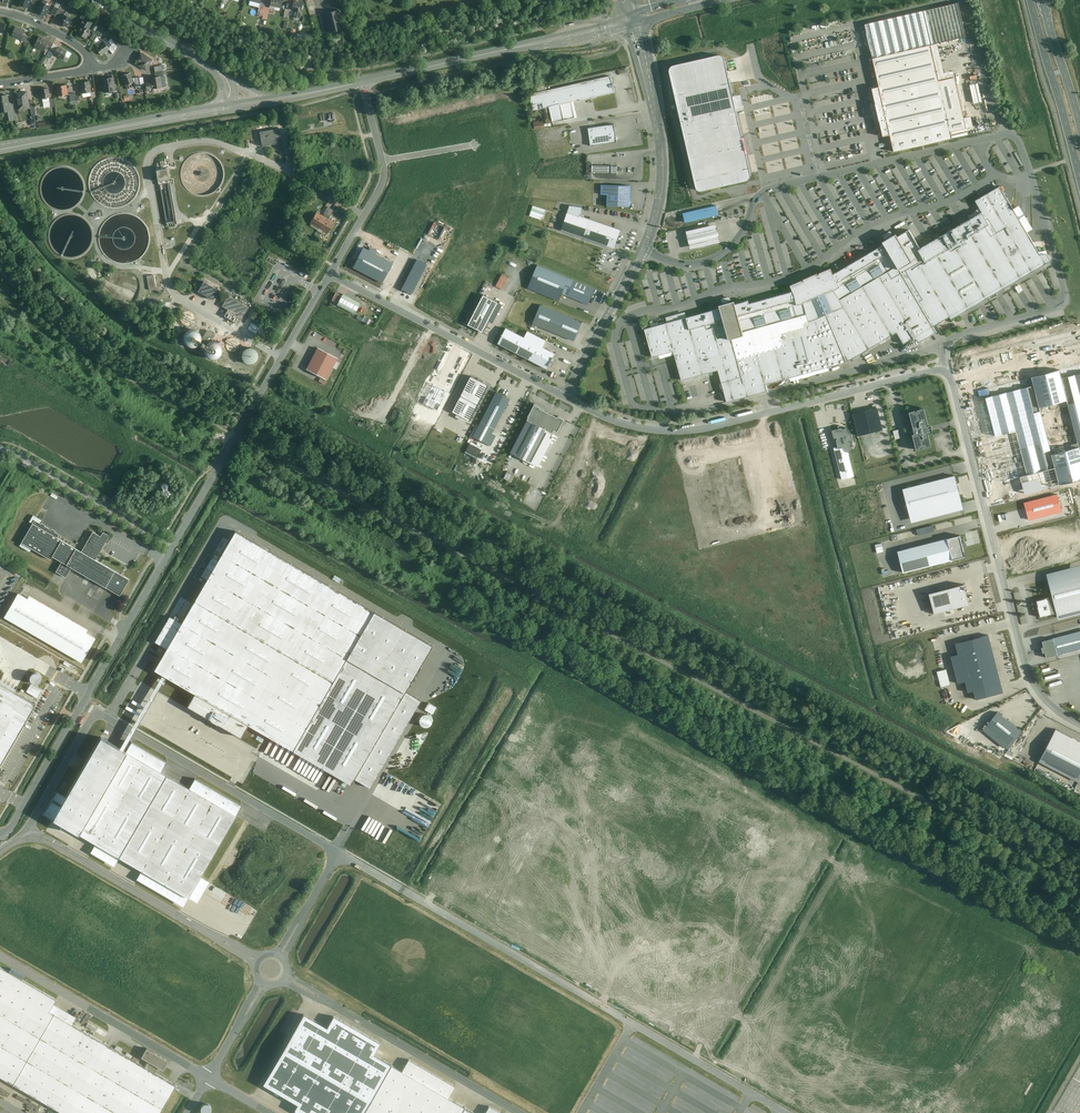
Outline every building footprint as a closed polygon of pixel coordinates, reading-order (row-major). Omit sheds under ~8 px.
[(18,5),(28,9),(30,0),(19,0),(18,5)] [(270,6),(281,8),(283,0),(271,0),(270,6)] [(301,18),(303,3),(294,1),(294,3),(291,2),(289,10),(286,9),(284,17),(289,17),(289,15),(301,18)] [(45,16),(50,6),(41,2),(36,12),(45,16)] [(958,2),(865,23),(875,68),(879,87),(872,88),(877,110),(883,136),(890,135),(894,151),(921,144),(923,144),(924,144),(953,137),(953,136),(968,132),(954,71),(945,73),(939,45),(966,39),(958,2)] [(270,8),(261,6),(259,15),(263,16),(262,19),(267,20),(270,8)] [(344,30),(339,10),(323,14),(328,33),(344,30)] [(72,19),(63,14),(58,23),(67,28),(72,19)] [(81,27),(77,34),(86,38),(87,36),(88,37),(90,34),(89,33),(91,30),(89,29),(91,25),(83,19),(80,26),(81,27)] [(25,30),(15,26),(12,36),(21,39),(25,30)] [(49,41),(39,36),(33,46),(43,51),(49,41)] [(111,45),(106,37),(103,40),(108,47),(111,45)] [(110,50),(103,42),(96,48),(102,56),(110,50)] [(67,52),(58,47),(54,55),(62,60),(67,52)] [(54,52),(50,49),(46,56),(50,58),(54,52)] [(153,60),(140,52),(135,61),(139,64),(138,66),(146,71),(153,60)] [(724,55),(669,68),(698,190),(752,177),(745,145),(724,55)] [(130,73),(121,77),(125,86),(126,86),(127,90),(133,88),(131,84),(134,82),(130,73)] [(554,87),(528,93),(532,103),(536,102),(538,108),(549,106),(552,119),(553,121),(575,116),(572,100),(614,91),(611,75),(568,84),(554,87)] [(151,82),(145,83),(146,91),(162,89),(161,77),(151,78),(151,82)] [(115,92),(113,78),(101,80),(103,93),(115,92)] [(90,92),(88,82),(79,83),(81,94),(90,92)] [(68,95),(66,86),(55,88),(57,97),(68,95)] [(50,98),(48,88),(39,90),(41,99),(50,98)] [(29,109),(27,91),(14,93),(17,111),(29,109)] [(0,96),(0,113),(7,112),(8,122),(15,121),(12,105),(8,103),(7,95),(0,96)] [(533,120),(534,127),(545,125),(544,118),(533,120)] [(614,122),(588,125),(590,143),(617,139),(614,122)] [(279,128),(260,132),(262,147),(282,143),(279,128)] [(633,134),(635,146),(643,145),(641,133),(633,134)] [(592,160),(587,160),(587,173),(592,173),(592,171),(594,171),(599,171),(604,171),(609,171),(613,171),(616,171),(616,164),(613,164),(609,164),(604,164),(599,163),(594,163),(592,163),(592,160)] [(167,166),(157,168),(160,184),(170,182),(167,166)] [(630,183),(601,183),(601,192),(607,192),(607,204),(630,205),(630,183)] [(651,326),(645,328),(653,356),(674,350),(683,379),(703,373),(718,369),(728,402),(748,396),(769,391),(767,384),(790,377),(817,370),(829,366),(830,366),(848,361),(871,347),(883,340),(894,333),(902,345),(911,339),(918,336),(922,341),(937,332),(933,326),(942,321),(952,315),(954,318),(956,317),(1051,259),(1047,252),(1042,254),(1008,196),(1001,185),(978,198),(975,199),(976,200),(980,207),(968,213),(969,216),(970,217),(921,247),(915,237),(909,228),(898,235),(897,232),(889,236),(882,240),(885,244),(868,254),(856,261),(849,264),(834,273),(832,268),(820,273),(818,274),(815,275),(805,279),(791,285),(793,290),(787,292),(779,295),(771,297),(764,299),(750,303),(749,299),(736,303),(736,299),(727,301),(720,303),(721,307),(687,317),(677,319),(666,322),(656,325),(651,326)] [(582,205),(570,203),(567,211),(562,228),(608,244),(614,226),(579,214),(582,205)] [(716,203),(683,211),(684,216),(685,221),(719,213),(718,208),(716,203)] [(533,205),(530,215),(543,220),(546,209),(533,205)] [(320,227),(331,207),(328,206),(323,214),(318,211),(311,222),(320,227)] [(331,207),(320,227),(329,232),(335,221),(329,218),(334,209),(331,207)] [(717,229),(716,224),(686,231),(687,236),(689,244),(690,249),(721,243),(719,237),(717,229)] [(363,245),(353,265),(382,281),(392,261),(375,252),(377,248),(370,245),(368,248),(363,245)] [(402,287),(412,293),(427,265),(417,260),(402,287)] [(594,287),(538,265),(530,287),(559,299),(562,292),(589,302),(594,287)] [(496,286),(503,290),(509,278),(501,274),(496,286)] [(154,275),(147,276),(149,290),(156,289),(154,275)] [(219,289),(204,281),(198,292),(212,300),(219,289)] [(483,292),(468,321),(483,329),(498,299),(483,292)] [(335,293),(332,300),(338,304),(337,305),(354,314),(360,304),(342,295),(342,296),(335,293)] [(249,306),(229,295),(223,305),(229,309),(225,315),(239,323),(249,306)] [(539,304),(532,321),(575,339),(582,321),(539,304)] [(189,311),(186,311),(182,313),(180,316),(181,320),(182,323),(186,325),(189,325),(193,323),(194,320),(194,316),(193,313),(189,311)] [(259,327),(251,322),(247,328),(255,333),(259,327)] [(527,329),(524,336),(505,326),(498,341),(547,366),(549,362),(552,364),(556,357),(553,355),(554,351),(542,345),(546,338),(527,329)] [(216,359),(217,358),(218,357),(219,356),(220,354),(221,353),(221,351),(221,350),(221,349),(221,347),(220,346),(219,344),(218,343),(217,342),(215,342),(213,341),(211,341),(209,342),(207,343),(206,344),(205,343),(208,337),(211,339),(213,335),(206,331),(200,340),(200,338),(200,336),(200,334),(199,333),(197,331),(196,330),(195,330),(193,329),(192,329),(190,329),(188,330),(187,330),(186,331),(185,332),(184,333),(183,335),(182,337),(182,338),(183,340),(183,342),(184,344),(186,345),(187,346),(188,346),(189,347),(190,347),(191,347),(193,347),(194,347),(195,347),(196,346),(197,345),(198,345),(199,344),(204,346),(204,349),(203,350),(204,352),(204,353),(205,355),(206,356),(206,357),(208,358),(210,359),(212,359),(213,359),(215,359),(216,359)] [(235,337),(231,337),(228,339),(226,343),(226,346),(228,350),(231,352),(235,351),(238,349),(240,346),(240,343),(238,339),(235,337)] [(317,347),(305,368),(325,379),(337,357),(317,347)] [(254,364),(255,363),(257,362),(257,361),(258,359),(259,357),(259,355),(258,353),(257,352),(256,350),(255,349),(253,348),(252,348),(249,348),(247,348),(245,349),(244,351),(243,353),(242,355),(242,357),(242,358),(243,360),(244,362),(245,363),(247,364),(248,364),(250,364),(253,364),(254,364)] [(817,370),(790,377),(791,380),(830,370),(829,366),(817,370)] [(1060,378),(1058,372),(1046,375),(1031,379),(1033,385),(1039,408),(1066,401),(1060,378)] [(1060,378),(1066,401),(1078,448),(1079,455),(1079,373),(1060,378)] [(465,418),(470,420),(489,384),(471,375),(452,411),(456,413),(465,418)] [(437,413),(448,392),(432,384),(421,405),(437,413)] [(1039,408),(1033,385),(1005,393),(1015,431),(1027,475),(1055,468),(1051,455),(1039,408)] [(496,391),(481,420),(495,427),(510,398),(496,391)] [(1015,431),(1005,393),(986,398),(995,433),(996,437),(1015,431)] [(533,401),(524,419),(527,420),(552,433),(555,434),(564,417),(533,401)] [(915,409),(910,411),(916,432),(912,432),(917,449),(923,448),(922,447),(925,446),(925,447),(932,446),(928,433),(934,432),(932,427),(931,423),(928,423),(924,407),(917,409),(917,410),(915,410),(915,409)] [(876,410),(852,415),(857,436),(881,430),(876,410)] [(527,420),(510,452),(535,465),(552,433),(527,420)] [(847,450),(850,447),(853,441),(852,433),(849,427),(845,424),(844,426),(842,425),(840,426),(832,427),(837,444),(833,445),(842,479),(854,476),(847,450)] [(1027,475),(1015,431),(996,437),(983,440),(994,484),(1020,477),(1027,475)] [(1051,455),(1055,468),(1059,485),(1079,480),(1079,455),(1078,448),(1051,455)] [(1059,485),(1055,468),(1027,475),(1020,477),(1025,494),(1059,485)] [(902,488),(909,517),(962,503),(954,474),(902,488)] [(1059,493),(1024,501),(1029,520),(1063,511),(1059,493)] [(71,567),(120,596),(130,578),(96,558),(109,534),(102,530),(100,534),(92,529),(80,549),(57,535),(58,533),(37,520),(39,518),(32,514),(29,520),(32,521),(18,544),(28,550),(30,547),(51,558),(53,555),(61,560),(55,569),(66,576),(71,567)] [(374,615),(377,611),(235,529),(218,558),(213,555),(201,576),(206,579),(181,623),(170,616),(155,641),(167,648),(154,668),(195,692),(187,706),(242,737),(250,723),(296,750),(350,658),(374,615)] [(959,535),(896,550),(902,572),(964,556),(959,535)] [(1048,580),(1052,595),(1035,599),(1036,604),(1039,617),(1079,607),(1079,572),(1048,580)] [(964,584),(929,593),(934,613),(969,605),(964,584)] [(17,591),(3,615),(81,660),(95,636),(86,630),(87,628),(28,593),(27,596),(17,591)] [(429,647),(374,615),(350,658),(404,690),(429,647)] [(1041,639),(1042,644),(1040,645),(1041,651),(1043,651),(1045,656),(1079,647),(1079,630),(1041,639)] [(990,647),(987,636),(956,644),(958,655),(951,657),(958,686),(965,684),(968,693),(973,691),(975,698),(1001,692),(990,647)] [(404,690),(350,658),(296,750),(354,784),(356,780),(407,693),(407,691),(404,690)] [(938,680),(940,687),(950,684),(945,669),(936,671),(938,680)] [(35,684),(40,681),(41,677),(39,673),(34,672),(30,675),(30,681),(32,683),(35,684)] [(36,703),(0,683),(0,766),(36,703)] [(41,691),(30,685),(27,691),(38,698),(41,691)] [(419,700),(407,693),(356,780),(369,787),(419,700)] [(987,726),(1009,743),(1020,729),(998,712),(987,726)] [(1042,756),(1079,776),(1079,743),(1055,730),(1042,756)] [(100,738),(52,820),(96,845),(91,854),(114,867),(119,858),(142,871),(136,881),(183,908),(189,898),(197,903),(209,883),(200,878),(241,807),(195,780),(189,790),(161,773),(167,764),(132,743),(126,753),(100,738)] [(0,966),(0,1074),(11,1081),(51,1012),(70,1023),(75,1015),(51,1001),(53,997),(0,966)] [(70,1023),(51,1012),(11,1081),(65,1112),(105,1043),(70,1023)] [(303,1012),(262,1081),(297,1102),(293,1109),(300,1112),(359,1112),(389,1062),(373,1053),(371,1052),(377,1041),(334,1016),(328,1026),(303,1012)] [(105,1043),(65,1112),(68,1112),(158,1112),(175,1084),(153,1071),(158,1064),(163,1067),(168,1058),(147,1046),(142,1055),(147,1058),(143,1065),(105,1043)] [(389,1062),(359,1112),(462,1112),(466,1106),(447,1096),(454,1085),(409,1059),(402,1070),(389,1062)]
